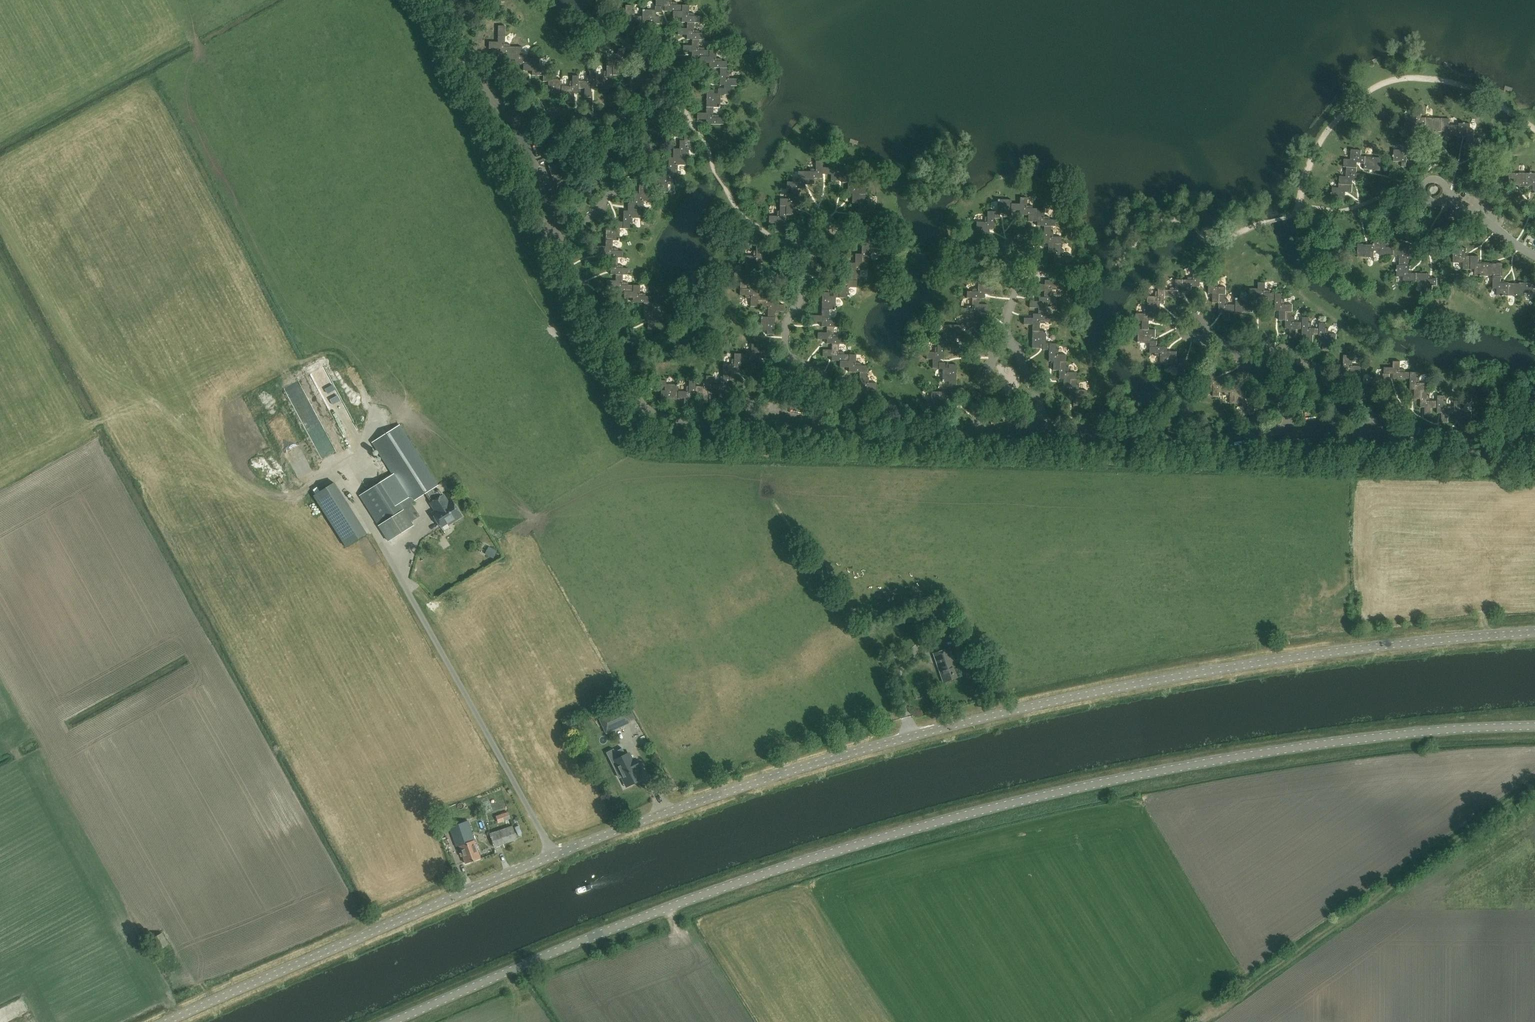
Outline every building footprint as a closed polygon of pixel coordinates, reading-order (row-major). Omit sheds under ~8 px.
[(665,0),(664,0),(656,0),(656,6),(655,6),(655,10),(643,9),(642,16),(635,16),(635,11),(632,11),(633,5),(626,5),(625,23),(630,23),(629,32),(636,32),(636,23),(660,24),(660,16),(656,16),(656,12),(661,13),(662,7),(665,7),(665,11),(673,11),(673,18),(682,18),(682,22),(687,22),(687,28),(678,28),(678,35),(687,35),(687,39),(692,40),(692,45),(683,45),(683,52),(692,52),(692,57),(700,57),(700,63),(709,63),(709,68),(720,68),(720,85),(724,86),(724,89),(718,88),(718,94),(714,94),(714,90),(707,90),(706,113),(697,113),(697,119),(706,120),(706,124),(724,124),(724,118),(718,118),(718,115),(713,115),(713,107),(720,107),(720,95),(724,95),(724,94),(731,95),(731,86),(737,86),(737,79),(729,78),(729,74),(727,74),(727,61),(721,61),(721,59),(716,58),(717,50),(704,50),(704,47),(699,47),(699,40),(705,40),(705,33),(699,33),(699,30),(694,30),(694,23),(700,23),(700,16),(694,16),(694,13),(689,13),(689,5),(677,5),(677,2),(672,2),(672,0),(665,0)] [(506,26),(498,26),(498,42),(489,42),(489,49),(498,49),(498,53),(506,54),(506,60),(515,60),(515,64),(523,65),(523,71),(532,71),(532,75),(543,76),(543,82),(548,82),(548,85),(544,85),(544,93),(567,94),(567,102),(574,103),(574,94),(579,94),(579,88),(585,89),(584,97),(591,98),(591,89),(596,89),(596,83),(602,84),(602,92),(608,93),(609,84),(613,84),(613,75),(619,76),(620,67),(624,67),(625,49),(618,49),(618,55),(615,55),(615,59),(607,59),(606,72),(604,72),(604,76),(596,76),(596,71),(589,71),(589,77),(587,77),(586,81),(579,81),(579,76),(572,76),(572,82),(569,82),(569,86),(562,86),(562,79),(550,79),(550,69),(544,69),(544,66),(539,66),(540,58),(527,58),(527,55),(522,55),(522,47),(510,47),(510,44),(505,44),(506,26)] [(1421,112),(1411,111),(1411,121),(1404,121),(1404,129),(1407,129),(1407,138),(1401,138),(1400,150),(1394,149),(1393,155),(1393,157),(1393,161),(1402,161),(1401,166),(1406,167),(1407,158),(1405,157),(1406,154),(1413,154),(1414,141),(1417,141),(1417,142),(1421,142),(1422,135),(1417,135),(1418,123),(1421,124),(1421,125),(1425,125),(1425,130),(1435,130),(1435,132),(1447,132),(1446,136),(1445,135),(1445,140),(1452,140),(1452,135),(1458,136),(1462,137),(1462,135),(1465,135),(1465,142),(1463,142),(1462,156),(1468,156),(1468,155),(1474,155),(1474,156),(1479,156),(1480,143),(1473,143),(1474,130),(1470,130),(1470,123),(1464,123),(1462,123),(1458,123),(1458,125),(1449,125),(1449,119),(1421,118),(1421,112)] [(692,132),(685,132),(685,140),(680,140),(680,149),(674,149),(673,158),(669,157),(668,175),(661,174),(661,179),(652,178),(652,185),(661,185),(661,192),(668,192),(668,184),(673,184),(673,182),(679,182),(679,175),(675,175),(675,170),(678,170),(678,165),(686,165),(687,152),(689,153),(690,148),(698,148),(698,141),(692,141),(692,132)] [(1361,150),(1351,150),(1350,160),(1344,159),(1343,167),(1346,167),(1346,177),(1340,176),(1339,188),(1332,187),(1332,193),(1331,193),(1331,195),(1332,195),(1332,199),(1345,200),(1345,196),(1344,196),(1344,192),(1352,193),(1353,181),(1356,181),(1356,182),(1360,183),(1361,174),(1357,174),(1357,164),(1361,164),(1361,165),(1364,165),(1364,169),(1375,170),(1375,171),(1381,171),(1382,158),(1361,157),(1361,150)] [(823,161),(815,161),(815,169),(810,169),(810,172),(798,172),(798,180),(793,179),(793,182),(787,182),(787,189),(791,189),(791,194),(788,194),(788,199),(780,199),(780,212),(777,212),(777,216),(769,216),(769,224),(775,224),(775,233),(782,233),(782,224),(786,224),(786,215),(793,215),(793,206),(797,206),(798,189),(805,189),(805,185),(814,185),(814,179),(822,179),(822,174),(831,174),(831,181),(839,181),(839,177),(842,177),(842,183),(848,183),(848,194),(852,194),(852,203),(858,203),(858,212),(863,212),(862,221),(869,221),(869,212),(876,212),(876,205),(868,205),(868,200),(865,200),(865,187),(857,187),(857,182),(855,182),(855,176),(845,176),(845,164),(831,164),(831,168),(823,168),(823,161)] [(1531,173),(1529,173),(1529,174),(1509,174),(1509,187),(1515,187),(1515,186),(1521,186),(1521,187),(1529,187),(1529,186),(1533,186),(1533,194),(1534,194),(1534,173),(1531,174),(1531,173)] [(646,185),(640,185),(639,194),(635,194),(635,202),(628,202),(628,211),(624,211),(623,222),(618,222),(617,227),(614,227),(614,223),(606,223),(606,246),(597,246),(596,253),(605,253),(605,258),(611,258),(611,263),(602,263),(601,270),(610,270),(610,275),(616,275),(616,281),(607,280),(607,287),(615,287),(615,292),(624,292),(624,298),(633,298),(633,303),(644,303),(643,320),(648,320),(648,329),(654,330),(655,321),(661,321),(661,314),(653,313),(653,309),(650,309),(651,296),(645,296),(645,294),(640,293),(640,285),(627,285),(628,283),(623,282),(623,275),(628,275),(628,268),(622,268),(623,265),(618,265),(618,258),(623,258),(623,251),(617,251),(618,248),(613,248),(613,241),(620,241),(620,229),(630,229),(630,223),(633,223),(633,218),(641,219),(642,206),(644,206),(644,201),(652,202),(653,194),(646,194),(646,185)] [(1027,198),(1020,198),(1020,204),(1012,204),(1012,200),(998,199),(998,212),(988,211),(987,217),(985,217),(985,222),(977,222),(976,234),(974,234),(973,239),(965,239),(965,246),(971,246),(971,255),(978,255),(978,246),(983,247),(983,238),(989,238),(989,229),(994,229),(994,218),(1000,218),(1000,213),(1004,213),(1004,217),(1011,217),(1011,210),(1020,211),(1020,215),(1028,215),(1028,222),(1037,222),(1037,226),(1044,226),(1043,244),(1047,244),(1047,253),(1053,253),(1053,261),(1057,261),(1057,270),(1064,270),(1064,262),(1071,262),(1071,255),(1063,254),(1063,250),(1060,250),(1061,237),(1053,237),(1053,232),(1050,232),(1051,226),(1055,227),(1055,220),(1049,220),(1049,217),(1044,217),(1044,209),(1032,209),(1032,206),(1027,206),(1027,198)] [(874,238),(868,237),(867,246),(863,246),(863,255),(856,254),(856,263),(851,263),(851,272),(845,272),(844,280),(840,280),(839,291),(834,291),(833,297),(830,296),(830,293),(822,292),(821,315),(812,315),(812,322),(821,322),(821,326),(826,327),(826,332),(817,332),(817,339),(826,339),(826,343),(831,344),(831,349),(822,349),(822,356),(831,356),(831,360),(840,361),(839,367),(848,368),(848,372),(859,372),(859,390),(863,390),(863,399),(870,399),(870,390),(876,391),(876,383),(868,383),(869,378),(866,378),(866,366),(860,366),(860,363),(856,363),(856,355),(843,354),(843,352),(838,351),(839,344),(844,344),(844,337),(838,337),(838,335),(833,334),(834,327),(839,327),(839,320),(833,320),(833,317),(829,317),(829,310),(835,310),(836,298),(846,298),(846,292),(849,293),(849,288),(857,288),(858,275),(860,276),(861,271),(869,271),(869,258),(872,259),(872,254),(880,254),(880,247),(874,247),(874,238)] [(1388,239),(1374,239),(1374,243),(1374,244),(1369,244),(1369,245),(1363,245),(1363,243),(1358,243),(1358,257),(1375,257),(1375,251),(1380,251),(1380,255),(1399,256),(1399,265),(1397,265),(1397,269),(1396,269),(1396,271),(1397,271),(1397,277),(1403,277),(1403,281),(1422,282),(1422,292),(1432,292),(1432,286),(1437,286),(1437,279),(1433,279),(1433,280),(1429,280),(1429,274),(1409,273),(1409,270),(1410,270),(1410,266),(1410,265),(1410,260),(1414,260),(1414,253),(1410,253),(1410,254),(1407,254),(1407,248),(1386,247),(1386,244),(1388,244),(1388,239)] [(764,246),(757,246),(757,251),(754,251),(754,256),(746,256),(745,268),(743,268),(743,273),(735,273),(734,280),(741,280),(740,295),(746,296),(746,298),(751,298),(750,306),(763,307),(763,309),(768,310),(768,317),(761,317),(761,329),(757,329),(757,335),(763,336),(763,330),(767,331),(767,334),(774,335),(775,312),(784,312),(784,305),(775,305),(775,300),(767,300),(767,294),(758,294),(758,289),(747,289),(747,280),(752,281),(752,272),(758,272),(759,263),(763,263),(764,246)] [(1459,248),(1459,253),(1453,253),(1453,263),(1463,263),(1463,270),(1474,270),(1474,276),(1480,276),(1480,277),(1482,277),(1482,276),(1492,276),(1491,289),(1495,289),(1495,296),(1501,296),(1503,296),(1523,296),(1523,293),(1532,293),(1532,300),(1534,300),(1534,286),(1534,283),(1534,279),(1529,278),(1529,283),(1517,283),(1517,284),(1507,284),(1507,282),(1503,282),(1503,284),(1500,284),(1500,277),(1502,277),(1502,263),(1496,263),(1496,264),(1491,264),(1491,263),(1482,263),(1482,264),(1478,264),(1479,256),(1465,256),(1465,253),(1467,253),(1467,248),(1459,248)] [(1201,270),(1193,270),(1193,277),(1189,277),(1188,280),(1176,280),(1176,288),(1171,288),(1171,290),(1165,290),(1165,286),(1158,286),(1158,292),(1156,292),(1155,296),(1147,296),(1147,309),(1144,309),(1144,313),(1136,313),(1136,320),(1142,321),(1142,329),(1138,329),(1138,343),(1150,343),(1150,353),(1156,353),(1156,355),(1160,355),(1160,363),(1173,364),(1173,366),(1177,366),(1177,374),(1184,374),(1185,368),(1193,368),(1194,362),(1185,361),(1185,357),(1176,357),(1177,351),(1168,351),(1168,346),(1157,346),(1157,340),(1151,340),(1152,337),(1155,337),(1156,329),(1149,329),(1149,321),(1154,321),(1154,312),(1160,312),(1160,304),(1165,304),(1165,297),(1182,297),(1183,293),(1192,293),(1192,287),(1200,287),(1200,283),(1209,283),(1208,294),(1213,294),(1213,303),(1219,303),(1219,312),(1223,312),(1223,321),(1229,321),(1230,312),(1253,313),(1253,305),(1249,305),(1249,301),(1255,301),(1255,296),(1258,296),(1258,300),(1275,300),(1275,312),(1279,312),(1279,321),(1285,321),(1285,329),(1289,329),(1289,338),(1296,339),(1296,330),(1302,330),(1302,335),(1306,335),(1306,344),(1313,344),(1313,336),(1319,336),(1319,341),(1323,341),(1323,350),(1330,350),(1330,341),(1336,341),(1336,334),(1328,334),(1329,329),(1326,329),(1326,323),(1319,323),(1319,328),(1312,328),(1312,323),(1309,323),(1309,317),(1302,317),(1302,323),(1295,322),(1295,318),(1292,318),(1292,305),(1284,305),(1285,300),(1282,300),(1282,294),(1270,294),(1270,291),(1265,291),(1265,283),(1258,283),(1258,289),(1249,289),(1249,295),(1248,295),(1248,299),(1236,298),(1236,305),(1228,305),(1228,300),(1226,300),(1226,287),(1218,287),(1218,282),(1216,282),(1216,276),(1201,276),(1201,270)] [(1063,281),(1045,280),(1045,285),(1036,285),(1036,291),(1045,292),(1044,297),(1039,297),(1039,301),(1030,301),(1030,308),(1038,308),(1038,314),(1033,314),(1033,318),(1024,318),(1023,325),(1032,325),(1032,348),(1039,348),(1039,345),(1043,345),(1043,350),(1049,350),(1049,361),(1053,361),(1053,370),(1059,371),(1059,379),(1063,379),(1063,388),(1069,388),(1069,397),(1073,397),(1073,406),(1080,406),(1080,397),(1086,397),(1087,390),(1079,390),(1079,385),(1076,385),(1076,372),(1068,372),(1069,367),(1066,367),(1066,355),(1058,354),(1058,350),(1056,350),(1056,344),(1046,343),(1046,331),(1039,331),(1040,324),(1044,324),(1045,321),(1051,321),(1051,314),(1046,314),(1046,307),(1051,307),(1051,304),(1057,304),(1057,298),(1052,298),(1052,290),(1057,290),(1057,288),(1063,288),(1063,281)] [(985,281),(978,281),(978,289),(973,289),(973,292),(967,292),(967,298),(972,298),(972,306),(967,306),(967,309),(961,308),(961,315),(966,315),(966,323),(961,323),(961,325),(949,325),(948,333),(944,333),(944,336),(938,336),(937,348),(935,348),(935,353),(927,353),(927,360),(933,360),(933,369),(939,369),(939,370),(942,370),(942,382),(949,382),(949,389),(944,389),(944,392),(931,392),(931,400),(926,400),(926,402),(920,402),(920,409),(938,409),(938,405),(947,405),(947,399),(956,399),(956,395),(965,395),(965,388),(956,388),(956,365),(949,365),(949,368),(945,368),(945,363),(939,363),(940,360),(944,360),(944,343),(955,343),(955,338),(964,338),(964,332),(973,332),(973,328),(982,328),(982,321),(973,321),(973,315),(979,315),(979,311),(988,311),(988,304),(979,304),(979,299),(985,299),(985,294),(994,294),(994,288),(985,288),(985,281)] [(759,344),(752,344),(751,351),(747,351),(747,354),(734,354),(734,360),(732,360),(731,364),(723,364),(723,377),(720,377),(720,382),(713,381),(713,376),(706,376),(706,382),(703,382),(703,386),(696,386),(696,381),(689,381),(689,387),(686,387),(686,391),(678,391),(679,384),(666,384),(667,381),(660,380),(660,386),(665,387),(665,390),(661,390),(661,398),(684,399),(684,408),(691,408),(691,399),(695,399),(695,394),(701,394),(701,403),(708,403),(708,394),(712,394),(713,389),(718,389),(718,398),(725,398),(725,389),(729,389),(730,380),(736,381),(736,372),(741,372),(741,361),(758,361),(758,357),(767,357),(768,350),(759,350),(759,344)] [(1351,355),(1344,355),(1344,373),(1348,373),(1348,382),(1354,382),(1354,391),(1358,391),(1358,400),(1365,400),(1365,391),(1388,391),(1388,384),(1384,384),(1384,380),(1390,380),(1390,374),(1393,374),(1393,379),(1410,379),(1410,390),(1414,390),(1414,399),(1421,399),(1420,408),(1425,408),(1424,417),(1431,417),(1432,408),(1437,408),(1437,414),(1442,414),(1441,423),(1448,423),(1448,414),(1454,414),(1454,419),(1458,419),(1458,428),(1465,428),(1465,419),(1472,419),(1472,412),(1464,412),(1464,408),(1461,408),(1461,402),(1454,401),(1454,407),(1447,407),(1447,402),(1444,402),(1444,396),(1438,396),(1438,401),(1430,401),(1430,396),(1427,396),(1428,383),(1420,383),(1420,378),(1417,378),(1417,372),(1405,372),(1405,370),(1400,369),(1401,361),(1393,361),(1393,368),(1384,367),(1384,374),(1383,374),(1383,377),(1371,377),(1371,384),(1363,384),(1363,379),(1361,379),(1361,366),(1353,366),(1353,361),(1351,361),(1351,355)] [(1216,369),(1210,369),(1210,379),(1203,378),(1203,385),(1211,385),(1211,390),(1214,390),(1214,396),(1220,396),(1220,392),(1226,393),(1226,395),(1230,395),(1230,404),(1243,404),(1243,407),(1248,407),(1248,415),(1255,415),(1255,409),(1264,409),(1264,402),(1255,402),(1255,397),(1246,397),(1247,391),(1238,390),(1238,386),(1220,386),(1220,378),(1216,378),(1216,369)] [(323,402),(313,403),(313,412),(324,411),(323,402)] [(289,412),(294,420),(303,414),(298,406),(289,412)] [(438,486),(399,425),(372,442),(408,498),(399,503),(384,479),(360,495),(388,541),(413,526),(403,510),(412,505),(411,503),(425,494),(431,503),(430,503),(435,511),(432,513),(440,527),(453,520),(454,521),(461,516),(452,501),(448,503),(443,495),(439,490),(435,492),(433,489),(438,486)] [(447,482),(441,485),(446,493),(451,490),(447,482)] [(367,534),(335,483),(313,496),(345,547),(367,534)] [(486,553),(492,560),(496,557),(491,550),(486,553)] [(945,607),(951,603),(948,598),(942,603),(945,607)] [(959,677),(950,649),(934,654),(937,663),(939,663),(945,682),(959,677)] [(628,719),(622,706),(598,717),(604,730),(628,719)] [(622,747),(613,752),(617,758),(614,760),(618,768),(615,769),(619,778),(622,776),(627,786),(641,779),(637,769),(639,768),(635,759),(632,761),(628,753),(625,754),(622,747)] [(497,817),(499,823),(513,819),(510,812),(497,817)] [(476,841),(467,819),(449,826),(456,846),(459,845),(466,863),(481,857),(475,841),(476,841)] [(518,829),(521,837),(526,835),(523,827),(518,829)] [(516,840),(512,828),(490,835),(494,847),(516,840)]
